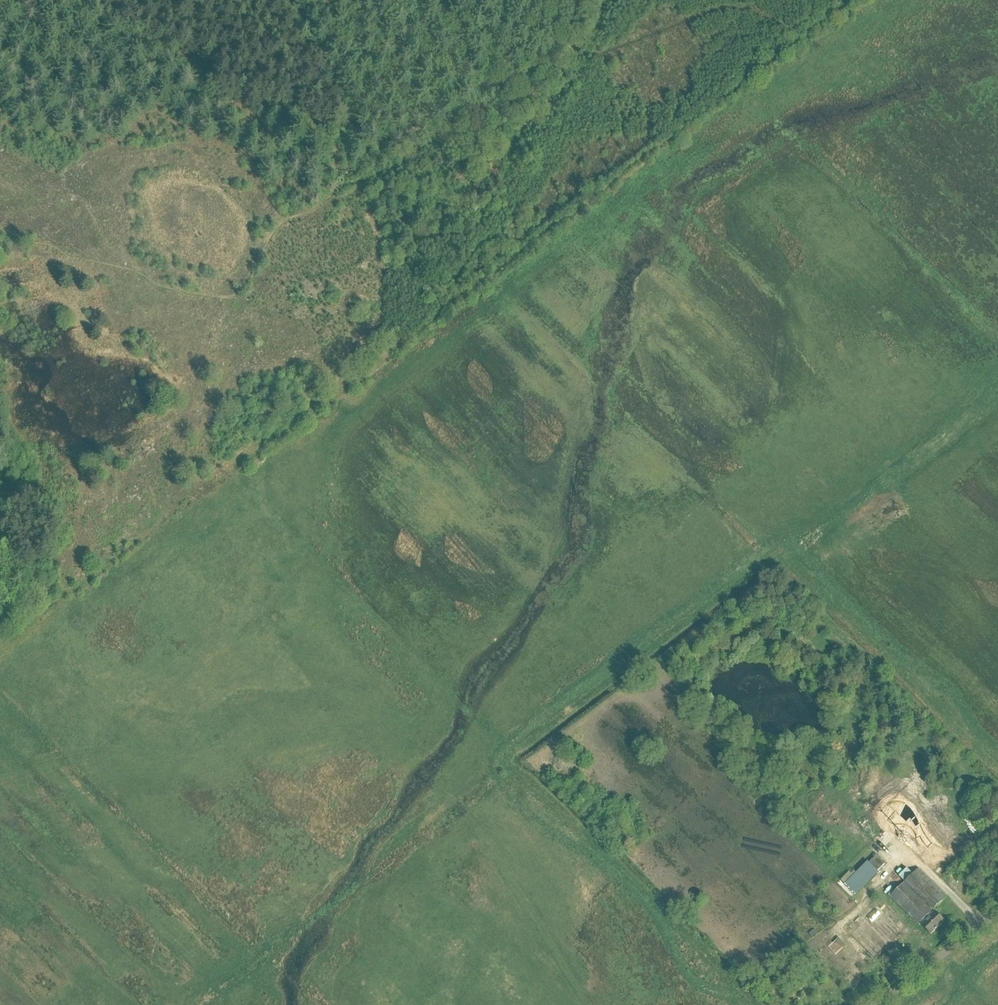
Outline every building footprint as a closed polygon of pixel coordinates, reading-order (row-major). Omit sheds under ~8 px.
[(758,628),(763,633),(773,623),(768,618),(758,628)] [(927,849),(932,844),(929,841),(928,839),(926,836),(923,832),(922,828),(920,824),(918,819),(916,815),(913,811),(911,808),(908,806),(906,804),(903,803),(900,802),(898,801),(895,801),(893,802),(890,803),(888,804),(887,805),(895,812),(886,821),(889,823),(891,825),(893,825),(896,825),(899,825),(901,826),(903,826),(906,826),(908,828),(910,829),(912,830),(913,832),(914,834),(915,836),(915,838),(915,839),(919,837),(920,839),(921,841),(922,843),(923,845),(925,847),(927,849)] [(877,856),(869,863),(868,862),(845,885),(856,896),(879,873),(878,872),(885,864),(877,856)] [(913,874),(907,868),(899,877),(904,882),(890,897),(920,926),(921,924),(932,935),(945,921),(934,910),(947,897),(918,869),(913,874)] [(892,874),(884,882),(890,888),(898,880),(892,874)]
